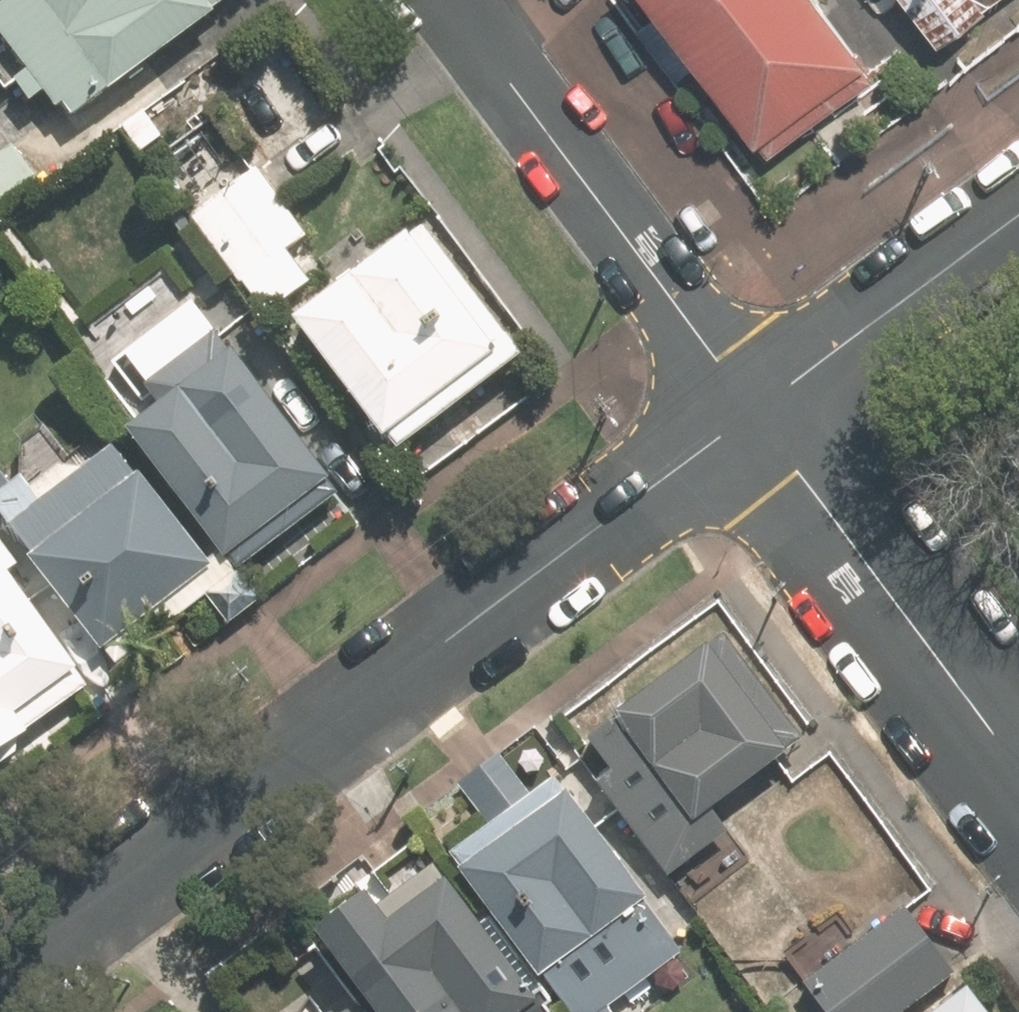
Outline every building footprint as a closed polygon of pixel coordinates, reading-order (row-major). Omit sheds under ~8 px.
[(76,123),(243,1),(242,0),(23,0),(0,17),(0,77),(10,91),(19,84),(34,104),(52,90),(76,123)] [(845,0),(670,0),(674,6),(648,25),(684,74),(711,55),(775,142),(889,59),(845,0)] [(946,40),(997,2),(996,0),(916,0),(946,40)] [(263,168),(203,212),(272,306),(312,278),(295,255),(316,240),(263,168)] [(535,354),(434,220),(309,314),(409,448),(535,354)] [(186,259),(98,325),(156,401),(168,392),(177,405),(145,429),(241,558),(349,477),(186,259)] [(72,443),(2,496),(117,648),(229,563),(136,440),(94,472),(72,443)] [(48,732),(35,713),(98,670),(0,528),(0,766),(48,732)] [(620,765),(608,773),(677,874),(739,831),(721,805),(805,748),(729,637),(595,728),(620,765)] [(552,975),(578,1011),(624,1011),(618,1004),(693,952),(667,915),(657,901),(566,773),(538,793),(510,753),(463,786),(489,821),(460,842),(553,974),(552,975)] [(447,851),(397,886),(392,878),(323,926),(363,983),(360,985),(379,1011),(561,1011),(447,851)] [(910,901),(856,941),(839,918),(789,955),(832,1011),(911,1011),(963,973),(910,901)] [(939,1011),(1007,1011),(982,979),(939,1011)] [(344,997),(322,1011),(354,1011),(344,997)]
